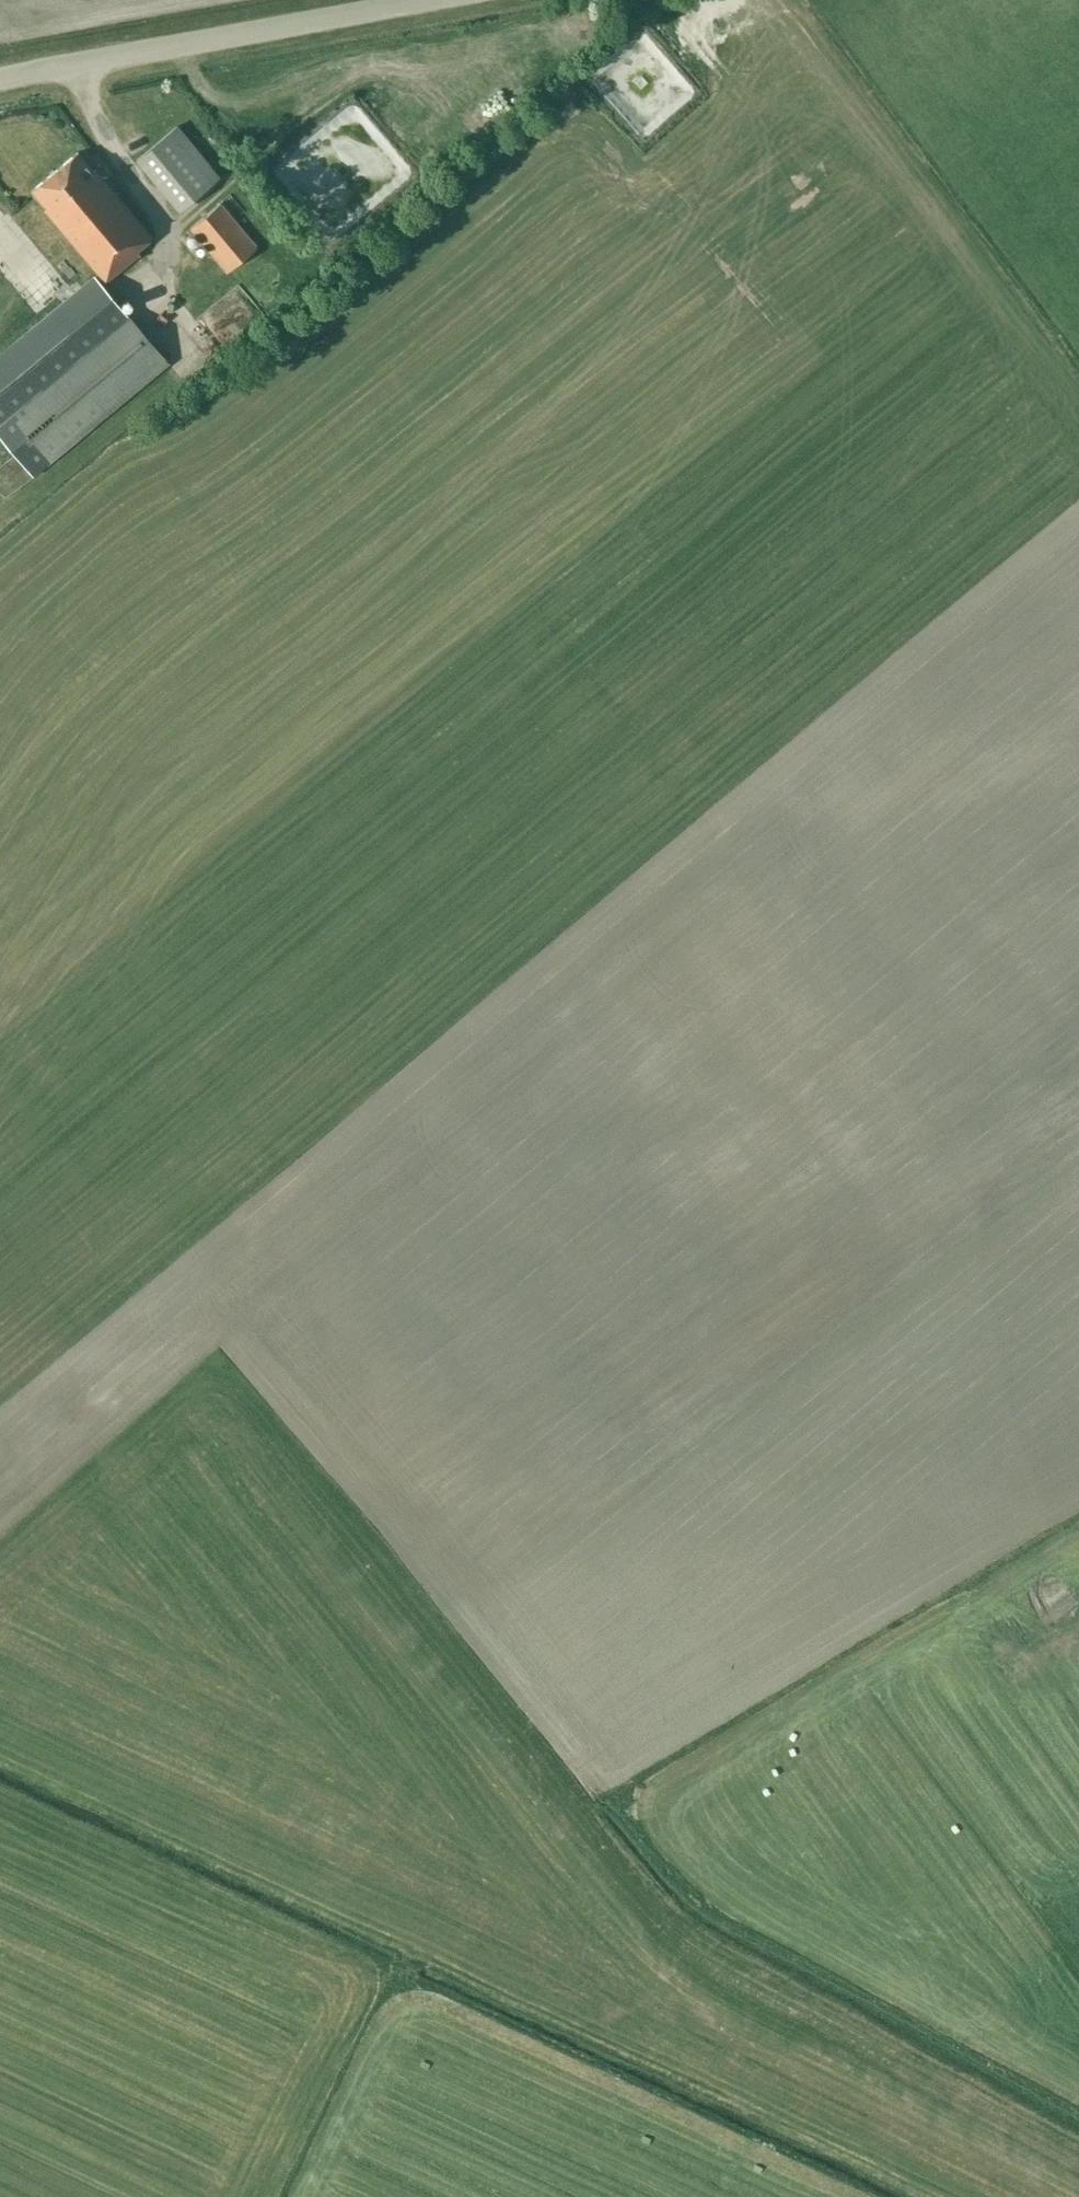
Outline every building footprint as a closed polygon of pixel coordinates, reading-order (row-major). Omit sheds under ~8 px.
[(591,71),(602,84),(640,51),(656,68),(644,79),(671,111),(696,89),(641,27),(591,71)] [(356,102),(280,161),(336,233),(412,173),(356,102)] [(176,126),(136,160),(179,210),(219,176),(176,126)] [(139,253),(136,250),(152,237),(94,168),(93,169),(76,152),(31,189),(46,208),(45,209),(98,273),(47,316),(0,355),(0,436),(33,475),(167,363),(101,284),(139,253)] [(220,202),(190,227),(227,272),(257,246),(220,202)] [(90,271),(82,261),(0,325),(0,340),(90,271)]
